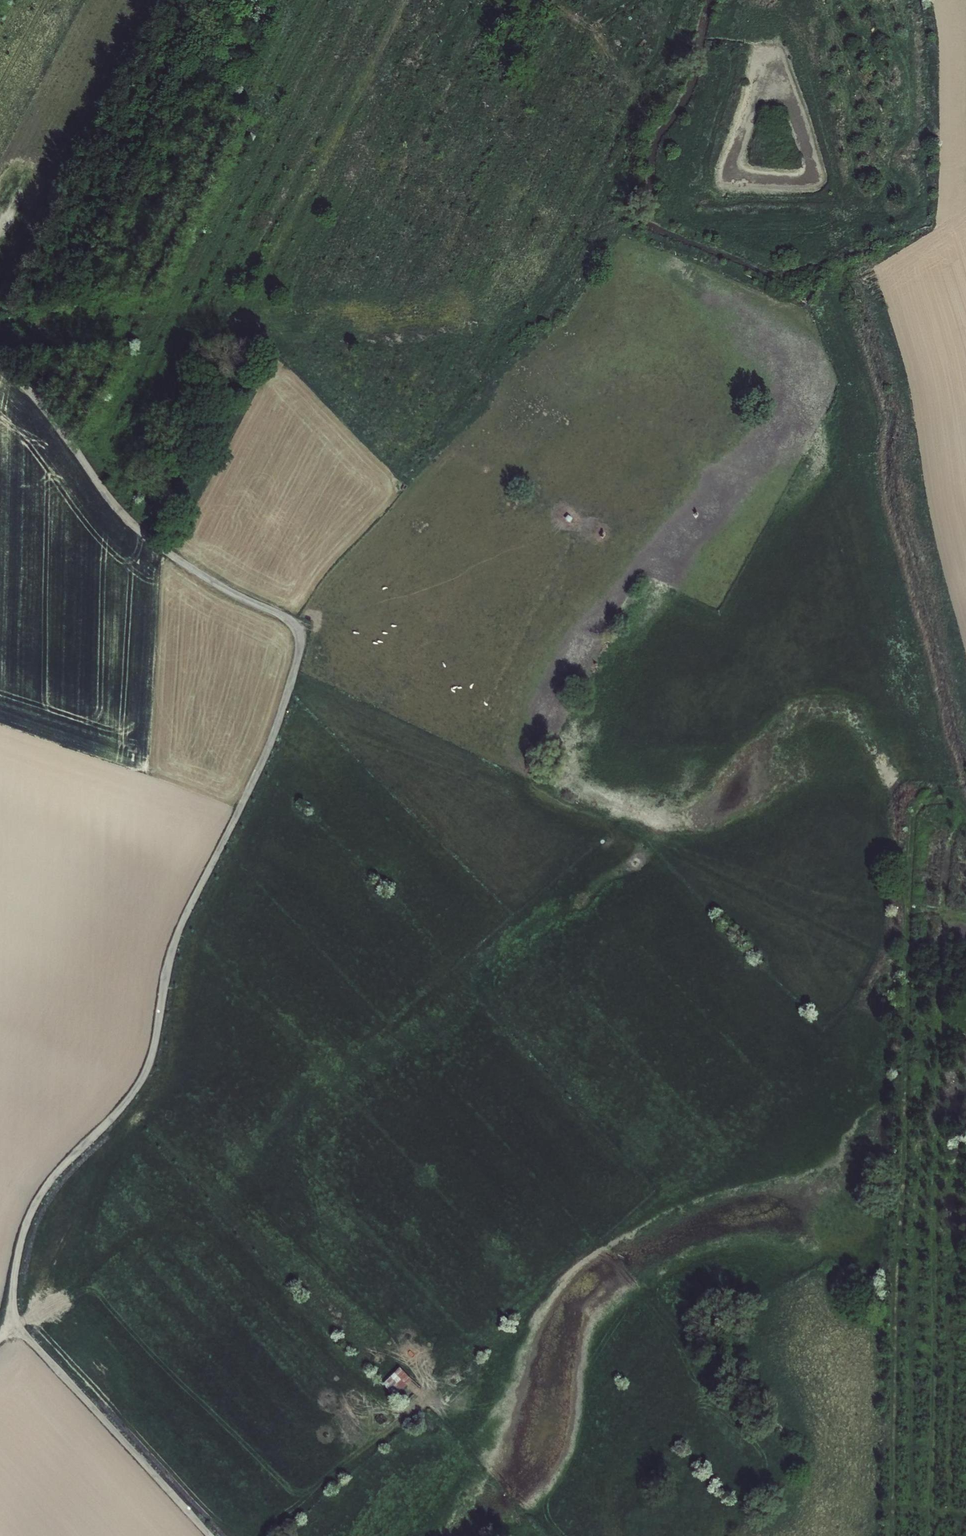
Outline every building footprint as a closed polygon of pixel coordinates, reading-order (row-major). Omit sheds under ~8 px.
[(384,1383),(397,1396),(415,1379),(402,1366),(384,1383)]
